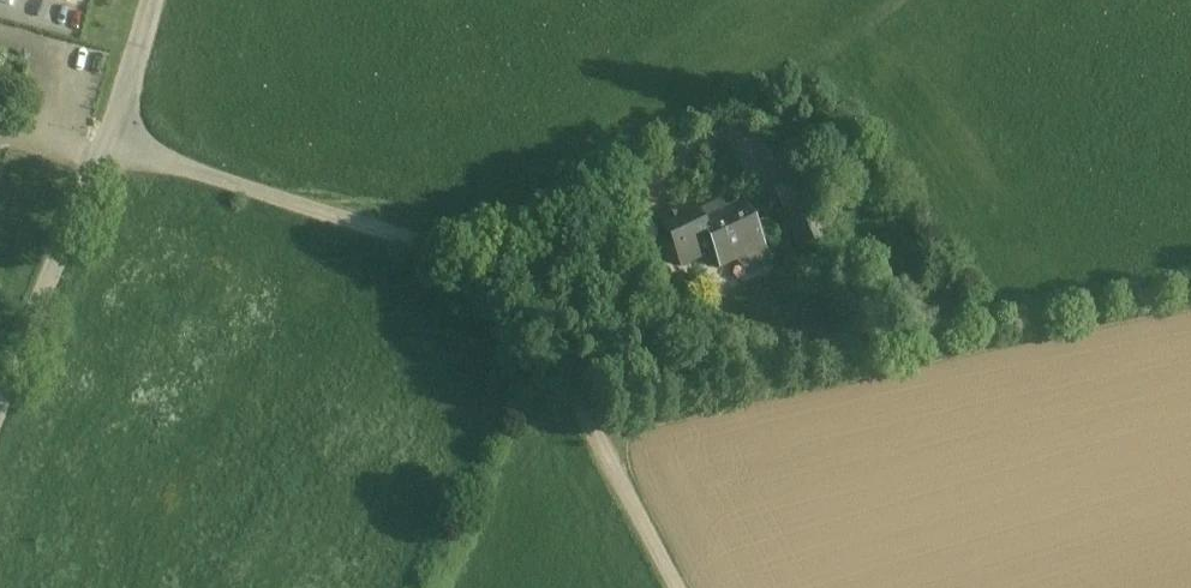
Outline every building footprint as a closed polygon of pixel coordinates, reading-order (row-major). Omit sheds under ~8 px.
[(806,203),(786,211),(802,246),(821,238),(806,203)] [(723,209),(711,214),(710,211),(696,218),(712,252),(712,253),(720,269),(735,262),(749,274),(770,264),(765,253),(743,207),(726,215),(723,209)] [(693,210),(661,225),(681,267),(712,253),(712,252),(696,218),(693,210)]
